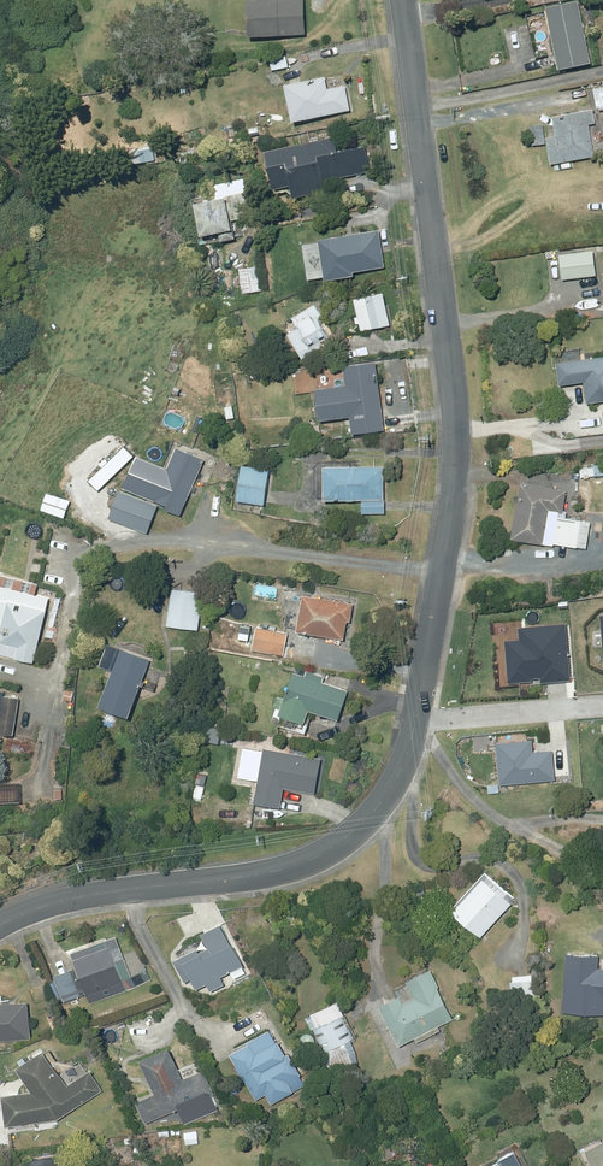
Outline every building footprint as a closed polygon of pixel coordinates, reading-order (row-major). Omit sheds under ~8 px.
[(245,1),(246,38),(304,35),(302,0),(257,0),(245,1)] [(541,8),(554,71),(588,64),(575,1),(541,8)] [(324,77),(283,85),(291,122),(349,110),(344,85),(326,89),(324,77)] [(592,90),(596,109),(602,108),(602,88),(592,90)] [(555,136),(545,138),(550,165),(594,156),(588,125),(594,124),(592,110),(552,117),(555,136)] [(321,182),(370,171),(364,146),(336,152),(333,137),(263,152),(271,191),(289,187),(292,199),(324,192),(321,182)] [(152,147),(129,151),(131,164),(154,161),(152,147)] [(220,242),(234,239),(230,220),(250,216),(242,179),(208,186),(211,201),(191,205),(198,237),(209,235),(218,233),(220,242)] [(378,228),(317,235),(323,276),(353,272),(352,268),(384,264),(378,228)] [(238,269),(241,294),(261,292),(258,267),(238,269)] [(389,322),(382,289),(353,295),(360,329),(389,322)] [(599,293),(579,295),(580,310),(601,308),(599,293)] [(286,331),(301,357),(324,345),(320,339),(329,334),(318,315),(320,314),(313,301),(290,313),(297,325),(286,331)] [(555,359),(558,382),(584,379),(586,401),(602,399),(602,354),(555,359)] [(374,358),(343,362),(345,381),(313,385),(317,417),(349,413),(352,431),(383,427),(374,358)] [(156,436),(169,442),(172,436),(174,437),(175,434),(160,427),(156,436)] [(172,436),(154,477),(160,479),(152,497),(165,503),(164,506),(179,513),(206,451),(172,436)] [(241,462),(236,498),(262,502),(267,466),(241,462)] [(382,464),(322,464),(322,497),(382,497),(382,464)] [(562,510),(566,489),(520,481),(510,536),(542,542),(543,538),(560,541),(564,515),(558,514),(558,510),(562,510)] [(137,488),(133,497),(141,500),(144,491),(137,488)] [(384,498),(361,498),(361,511),(384,511),(384,498)] [(131,501),(123,524),(140,530),(148,508),(131,501)] [(87,509),(76,505),(73,513),(84,517),(87,509)] [(145,561),(134,562),(135,570),(145,569),(145,561)] [(32,659),(47,597),(20,590),(23,578),(0,573),(0,652),(32,659)] [(171,587),(166,624),(197,629),(202,591),(171,587)] [(352,601),(302,593),(295,628),(343,637),(346,619),(349,620),(352,601)] [(248,639),(250,625),(239,623),(237,637),(248,639)] [(287,631),(256,625),(251,648),(282,654),(287,631)] [(53,628),(44,626),(42,635),(51,637),(53,628)] [(119,647),(97,703),(126,714),(148,658),(119,647)] [(246,656),(243,669),(254,671),(256,658),(246,656)] [(11,684),(15,678),(2,670),(0,673),(0,677),(11,684)] [(321,680),(323,675),(305,670),(304,675),(292,671),(278,712),(303,720),(307,707),(337,717),(347,688),(321,680)] [(40,679),(27,686),(30,691),(43,685),(40,679)] [(8,693),(4,730),(21,732),(25,695),(8,693)] [(275,696),(272,705),(279,707),(282,698),(275,696)] [(263,747),(253,801),(279,806),(282,786),(313,792),(319,757),(263,747)] [(194,794),(193,803),(204,804),(205,795),(194,794)] [(479,875),(448,909),(479,937),(510,903),(479,875)] [(205,940),(171,956),(186,992),(207,983),(210,990),(225,983),(221,974),(244,964),(224,918),(200,929),(205,940)] [(75,957),(71,958),(89,1003),(125,990),(122,980),(130,977),(124,960),(114,963),(107,944),(90,951),(88,945),(72,951),(75,957)] [(562,1010),(602,1012),(602,967),(598,966),(598,953),(565,951),(562,1010)] [(80,995),(70,969),(53,976),(63,1002),(80,995)] [(436,985),(438,984),(431,971),(408,983),(414,996),(402,1001),(398,993),(377,1003),(397,1044),(414,1036),(416,1041),(440,1029),(438,1026),(453,1018),(436,985)] [(534,978),(509,980),(511,1004),(537,1002),(534,978)] [(0,1002),(0,1040),(29,1038),(26,1000),(0,1002)] [(52,1012),(54,1020),(60,1018),(58,1010),(52,1012)] [(351,1039),(355,1037),(344,1013),(312,1028),(329,1065),(358,1053),(351,1039)] [(277,1024),(230,1048),(256,1097),(264,1093),(268,1101),(306,1082),(277,1024)] [(169,1044),(141,1056),(155,1090),(136,1098),(146,1121),(187,1104),(191,1114),(206,1108),(201,1097),(217,1091),(203,1057),(178,1067),(169,1044)] [(14,1064),(30,1090),(1,1093),(4,1124),(55,1119),(101,1089),(89,1069),(66,1084),(41,1047),(14,1064)] [(196,1114),(177,1117),(178,1126),(197,1123),(196,1114)] [(119,1119),(110,1121),(112,1133),(121,1131),(119,1119)] [(197,1130),(184,1131),(185,1143),(197,1142),(197,1130)] [(586,1163),(587,1165),(602,1165),(602,1138),(583,1148),(590,1161),(586,1163)] [(161,1141),(151,1141),(152,1149),(161,1149),(161,1141)] [(501,1165),(499,1165),(522,1165),(513,1149),(498,1157),(501,1165)] [(421,1164),(429,1160),(424,1151),(417,1155),(421,1164)] [(56,1165),(55,1161),(52,1158),(48,1156),(33,1158),(30,1160),(28,1164),(27,1165),(56,1165)] [(436,1157),(419,1165),(441,1165),(436,1157)]
